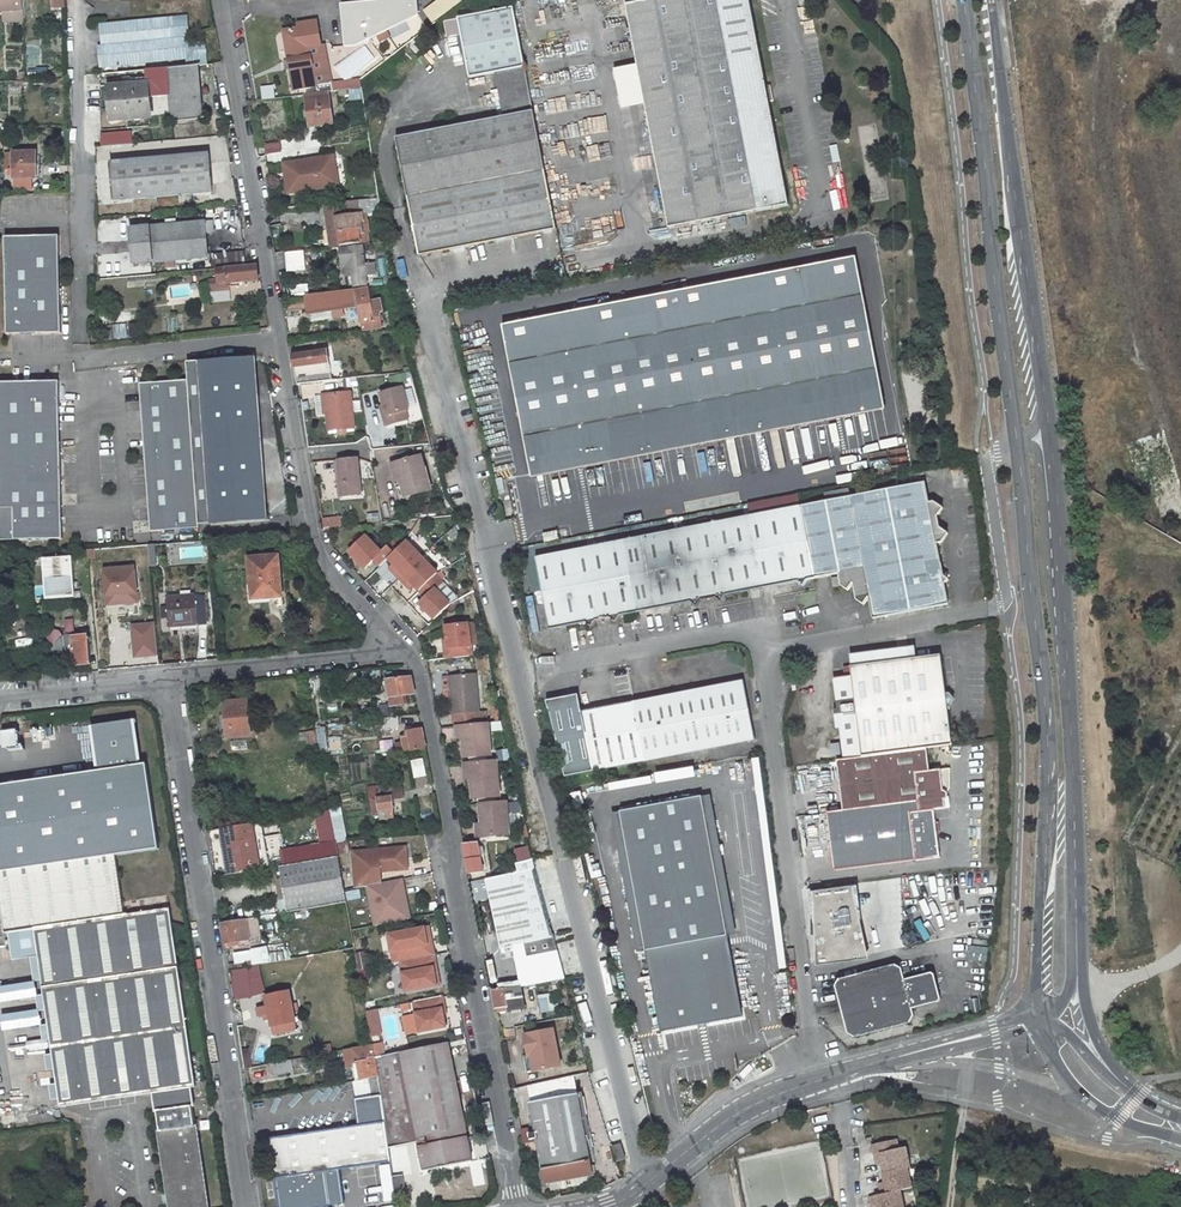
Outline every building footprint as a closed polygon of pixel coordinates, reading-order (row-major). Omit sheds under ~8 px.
[(23,0),(0,0),(0,11),(5,11),(23,11),(23,0)] [(418,0),(388,0),(341,4),(346,47),(357,46),(420,15),(418,0)] [(462,0),(439,0),(424,11),(433,24),(463,2),(462,0)] [(669,229),(790,206),(770,101),(774,101),(771,85),(767,86),(750,0),(626,0),(669,229)] [(419,255),(556,229),(545,170),(514,8),(459,18),(470,77),(496,72),(504,116),(396,138),(408,198),(419,255)] [(24,20),(23,11),(5,11),(5,21),(24,20)] [(183,23),(183,17),(107,24),(108,45),(101,46),(103,74),(147,69),(198,65),(207,64),(205,50),(191,50),(191,44),(190,39),(185,40),(183,23)] [(307,47),(321,45),(317,21),(298,24),(299,28),(284,31),(294,91),(305,89),(306,95),(329,92),(333,91),(331,84),(317,87),(312,56),(308,57),(307,47)] [(202,103),(201,101),(198,65),(147,69),(148,80),(149,81),(151,81),(151,83),(153,85),(170,83),(173,122),(203,119),(202,110),(202,104),(202,103)] [(123,80),(124,87),(111,88),(114,119),(150,116),(147,85),(141,85),(132,86),(132,83),(131,79),(123,80)] [(332,80),(332,90),(349,89),(349,101),(362,100),(362,79),(332,80)] [(261,86),(262,99),(275,98),(274,85),(261,86)] [(329,92),(306,95),(311,127),(333,123),(329,92)] [(132,131),(101,132),(102,145),(133,144),(132,131)] [(37,178),(36,151),(14,152),(14,179),(16,179),(37,178)] [(213,192),(209,154),(112,162),(115,201),(150,198),(150,205),(158,204),(158,197),(180,195),(181,203),(192,202),(192,194),(213,192)] [(335,155),(288,163),(294,192),(340,185),(335,155)] [(288,163),(284,163),(289,193),(294,192),(288,163)] [(40,178),(37,178),(16,179),(16,186),(40,186),(40,178)] [(366,214),(381,212),(379,198),(360,200),(361,214),(366,214)] [(361,214),(360,200),(335,203),(337,216),(342,246),(369,243),(367,233),(369,233),(367,221),(363,222),(361,214)] [(337,216),(335,203),(326,204),(333,248),(342,247),(342,246),(337,216)] [(208,257),(205,221),(151,226),(131,228),(134,264),(208,257)] [(60,236),(6,238),(8,335),(62,334),(60,236)] [(375,263),(365,264),(363,246),(341,248),(342,260),(339,260),(341,270),(347,269),(348,276),(354,276),(355,286),(367,285),(366,275),(376,274),(375,263)] [(306,270),(304,251),(286,253),(288,272),(306,270)] [(244,264),(243,253),(212,256),(213,267),(244,264)] [(885,406),(856,258),(503,326),(532,474),(885,406)] [(257,265),(249,266),(218,268),(219,280),(219,288),(229,287),(228,283),(259,280),(257,265)] [(229,287),(219,288),(219,280),(209,281),(211,292),(230,291),(230,287),(229,287)] [(241,294),(262,293),(262,283),(240,284),(241,294)] [(294,296),(308,294),(307,285),(293,287),(294,296)] [(356,291),(362,323),(364,331),(382,328),(380,311),(382,311),(380,300),(371,302),(369,288),(356,291)] [(306,310),(315,309),(313,295),(304,296),(305,301),(305,307),(306,310)] [(303,301),(303,300),(288,301),(289,311),(304,309),(304,308),(305,307),(305,301),(303,301)] [(134,337),(133,324),(104,327),(105,341),(134,337)] [(326,362),(325,351),(293,356),(294,367),(297,384),(337,380),(336,372),(331,373),(329,362),(326,362)] [(212,524),(268,519),(256,357),(200,362),(212,524)] [(200,362),(187,362),(189,380),(200,525),(212,524),(200,362)] [(404,383),(412,381),(409,373),(403,375),(404,383)] [(189,380),(140,384),(151,532),(200,528),(200,525),(189,380)] [(0,383),(0,542),(63,540),(59,382),(0,383)] [(409,410),(403,388),(381,394),(387,415),(384,416),(386,425),(408,419),(406,410),(409,410)] [(329,431),(355,428),(351,392),(326,395),(329,431)] [(405,497),(431,490),(422,456),(396,463),(400,479),(405,497)] [(342,498),(362,495),(358,458),(338,460),(342,498)] [(396,480),(400,479),(396,463),(391,464),(396,480)] [(589,490),(598,488),(594,470),(585,472),(589,490)] [(802,507),(816,578),(839,573),(841,585),(848,590),(854,583),(857,600),(864,605),(870,596),(874,618),(949,604),(945,583),(949,579),(944,576),(938,543),(942,542),(948,533),(940,527),(938,516),(943,508),(934,501),(930,502),(926,482),(850,496),(851,497),(802,507)] [(449,515),(454,512),(450,506),(445,510),(449,515)] [(816,578),(802,507),(717,523),(536,558),(550,629),(586,623),(592,627),(596,621),(610,618),(616,623),(621,616),(692,602),(698,607),(702,600),(716,598),(722,602),(726,595),(797,582),(804,586),(808,580),(816,578)] [(379,513),(367,513),(367,521),(379,521),(379,513)] [(322,518),(323,527),(342,526),(342,516),(322,518)] [(560,540),(558,531),(543,534),(545,543),(560,540)] [(389,559),(394,553),(388,547),(382,553),(367,537),(350,553),(366,569),(375,561),(381,567),(386,562),(385,562),(389,559)] [(417,563),(422,557),(407,541),(394,553),(389,559),(394,565),(397,567),(393,571),(400,579),(417,563)] [(203,545),(177,546),(178,561),(204,559),(203,545)] [(126,551),(125,546),(89,550),(89,555),(126,551)] [(149,556),(149,548),(132,550),(133,558),(149,556)] [(282,597),(279,555),(249,558),(252,596),(271,594),(271,598),(282,597)] [(150,566),(149,556),(133,558),(134,568),(150,566)] [(44,559),(45,580),(47,580),(47,583),(47,585),(48,587),(49,589),(50,590),(51,592),(53,593),(54,593),(56,594),(58,594),(60,594),(61,593),(63,593),(65,592),(66,590),(67,589),(68,587),(69,585),(69,583),(68,582),(68,580),(67,579),(69,578),(69,572),(71,572),(72,563),(73,563),(73,557),(44,559)] [(417,563),(400,579),(407,586),(411,582),(414,585),(420,591),(436,575),(438,573),(422,557),(417,563)] [(137,593),(135,571),(105,574),(107,596),(137,593)] [(426,598),(420,604),(434,619),(450,604),(436,589),(443,583),(436,575),(420,591),(426,598)] [(271,594),(252,596),(253,605),(272,603),(271,598),(271,594)] [(196,596),(196,595),(167,597),(168,607),(162,608),(163,616),(169,616),(170,627),(207,624),(205,596),(196,596)] [(131,624),(133,659),(158,658),(156,622),(131,624)] [(445,648),(446,658),(473,655),(469,623),(446,626),(448,640),(449,648),(445,648)] [(77,637),(74,633),(73,628),(67,629),(67,634),(68,636),(65,639),(60,633),(56,632),(50,636),(49,640),(54,646),(52,651),(57,658),(63,654),(65,655),(65,657),(74,657),(75,665),(91,664),(89,636),(77,637)] [(490,665),(488,654),(475,656),(476,667),(483,667),(483,665),(490,665)] [(946,694),(941,655),(851,666),(852,676),(834,678),(845,759),(927,748),(953,745),(947,705),(950,705),(954,699),(949,693),(946,694)] [(380,670),(367,672),(366,669),(353,671),(355,682),(381,678),(380,670)] [(454,723),(480,721),(479,711),(476,675),(450,677),(453,714),(454,723)] [(403,695),(414,693),(411,678),(392,679),(392,676),(389,677),(389,680),(386,680),(390,696),(391,703),(391,706),(392,706),(404,704),(403,695)] [(453,714),(450,677),(443,677),(446,714),(453,714)] [(755,740),(744,680),(634,702),(646,762),(755,740)] [(227,738),(251,735),(248,700),(224,702),(225,715),(220,715),(221,725),(226,724),(227,737),(227,738)] [(594,771),(646,762),(634,702),(582,712),(594,771)] [(391,706),(391,703),(379,705),(381,717),(394,715),(392,706),(391,706)] [(499,716),(497,704),(490,705),(492,716),(499,716)] [(486,710),(479,711),(480,721),(487,720),(486,710)] [(418,714),(404,716),(405,723),(419,722),(418,714)] [(399,726),(398,716),(383,718),(384,727),(399,726)] [(492,730),(502,729),(500,721),(492,722),(492,730)] [(465,758),(491,755),(488,722),(462,724),(463,738),(465,758)] [(3,749),(20,748),(18,729),(2,730),(3,749)] [(406,751),(426,749),(422,729),(409,730),(409,732),(406,732),(407,736),(403,736),(405,746),(406,751)] [(310,753),(318,751),(315,731),(306,732),(310,753)] [(298,754),(310,753),(306,732),(299,733),(300,740),(296,741),(298,754)] [(831,744),(833,758),(842,757),(840,743),(831,744)] [(935,809),(946,807),(945,800),(946,799),(948,797),(948,791),(950,788),(951,768),(930,771),(927,748),(845,759),(837,760),(844,811),(828,812),(834,870),(940,857),(935,809)] [(512,770),(507,750),(499,752),(503,772),(512,770)] [(411,760),(414,778),(427,776),(423,758),(411,760)] [(500,797),(496,760),(470,763),(472,779),(473,799),(500,797)] [(838,770),(837,760),(830,761),(831,771),(838,770)] [(378,797),(371,798),(373,816),(380,815),(380,819),(394,817),(392,798),(395,797),(395,799),(404,798),(403,788),(377,792),(378,797)] [(743,934),(718,795),(711,797),(736,935),(743,934)] [(736,935),(711,797),(628,811),(653,950),(667,1032),(751,1018),(736,935)] [(509,835),(506,801),(480,804),(482,824),(484,837),(509,835)] [(653,950),(628,811),(621,812),(646,951),(653,950)] [(342,813),(332,816),(340,853),(350,850),(342,813)] [(231,875),(260,870),(252,824),(223,829),(231,875)] [(336,842),(285,851),(287,865),(339,856),(336,842)] [(470,873),(484,872),(478,842),(464,844),(470,873)] [(408,869),(406,847),(353,852),(356,884),(365,883),(365,886),(367,885),(381,883),(380,871),(380,868),(386,867),(386,870),(408,869)] [(70,1105),(155,1093),(190,1088),(195,1087),(169,908),(125,915),(116,855),(0,872),(0,898),(5,933),(9,932),(34,928),(38,956),(52,1047),(53,1047),(62,1106),(70,1105)] [(347,902),(339,856),(287,865),(280,866),(288,912),(347,902)] [(528,870),(534,869),(532,859),(525,861),(528,870)] [(528,870),(486,879),(502,948),(505,947),(553,936),(534,869),(528,870)] [(381,883),(367,885),(375,925),(404,920),(398,890),(404,888),(402,878),(381,883)] [(398,890),(404,920),(410,919),(404,888),(398,890)] [(857,893),(813,898),(816,921),(820,921),(822,961),(864,955),(856,916),(860,916),(857,893)] [(276,924),(274,916),(258,919),(259,925),(259,927),(276,924)] [(226,944),(239,941),(236,921),(223,923),(226,944)] [(38,956),(34,928),(9,932),(13,959),(38,956)] [(424,928),(388,935),(391,951),(395,950),(398,962),(400,962),(434,955),(431,943),(427,943),(424,928)] [(555,945),(553,936),(505,947),(507,956),(555,945)] [(400,962),(406,991),(437,985),(434,968),(436,967),(434,955),(400,962)] [(492,984),(500,982),(495,960),(488,962),(492,984)] [(246,965),(247,970),(234,971),(234,967),(229,968),(230,972),(233,972),(237,999),(251,997),(249,980),(261,978),(259,963),(246,965)] [(932,973),(906,979),(905,979),(902,968),(896,965),(839,979),(835,986),(848,1033),(855,1037),(911,1022),(915,1016),(913,1008),(940,1002),(941,999),(935,974),(932,973)] [(525,1008),(521,986),(505,988),(500,989),(500,988),(498,988),(498,989),(493,990),(498,1012),(525,1008)] [(289,994),(266,999),(268,1008),(257,1010),(259,1018),(264,1017),(270,1015),(271,1021),(274,1037),(292,1033),(290,1024),(295,1023),(294,1014),(299,1013),(298,1005),(292,1006),(289,994)] [(442,996),(414,1002),(420,1032),(446,1027),(444,1015),(442,1009),(445,1009),(442,996)] [(541,1012),(554,1009),(550,996),(538,999),(541,1012)] [(973,1013),(980,1011),(977,998),(971,999),(973,1013)] [(369,1037),(382,1035),(379,1009),(366,1011),(369,1037)] [(527,1072),(560,1066),(553,1029),(524,1035),(526,1049),(523,1049),(523,1050),(527,1072)] [(448,1042),(400,1052),(384,1055),(375,1058),(378,1077),(381,1095),(388,1148),(418,1142),(410,1105),(459,1095),(448,1042)] [(384,1055),(382,1043),(373,1045),(375,1058),(384,1055)] [(373,1045),(345,1050),(348,1065),(351,1068),(353,1082),(354,1081),(368,1079),(378,1077),(375,1058),(373,1045)] [(242,1049),(244,1066),(252,1065),(249,1048),(242,1049)] [(307,1063),(306,1057),(270,1064),(273,1075),(294,1071),(293,1065),(307,1063)] [(378,1077),(368,1079),(371,1096),(381,1095),(378,1077)] [(368,1079),(354,1081),(357,1098),(371,1096),(368,1079)] [(190,1088),(155,1093),(157,1111),(193,1106),(190,1088)] [(583,1093),(578,1094),(588,1148),(593,1146),(583,1093)] [(578,1094),(530,1102),(535,1128),(529,1129),(531,1139),(537,1138),(543,1168),(542,1168),(545,1183),(593,1174),(590,1159),(589,1152),(594,1151),(593,1146),(588,1148),(578,1094)] [(339,1169),(390,1162),(388,1148),(381,1095),(355,1099),(358,1125),(269,1138),(280,1206),(315,1206),(344,1203),(339,1169)] [(473,1161),(467,1136),(459,1095),(410,1105),(418,1142),(424,1171),(473,1161)] [(160,1131),(171,1206),(207,1206),(193,1106),(157,1111),(160,1131)] [(900,1190),(911,1188),(907,1168),(910,1168),(905,1147),(899,1149),(896,1139),(873,1144),(876,1161),(883,1160),(884,1163),(886,1172),(883,1172),(886,1182),(886,1185),(881,1187),(882,1194),(869,1197),(871,1204),(878,1202),(879,1206),(903,1206),(900,1190)] [(616,1161),(625,1158),(621,1144),(612,1146),(616,1158),(616,1161)] [(612,1146),(603,1149),(606,1161),(616,1158),(612,1146)] [(401,1156),(404,1177),(412,1176),(409,1155),(401,1156)] [(396,1200),(406,1199),(403,1175),(393,1177),(396,1200)]
